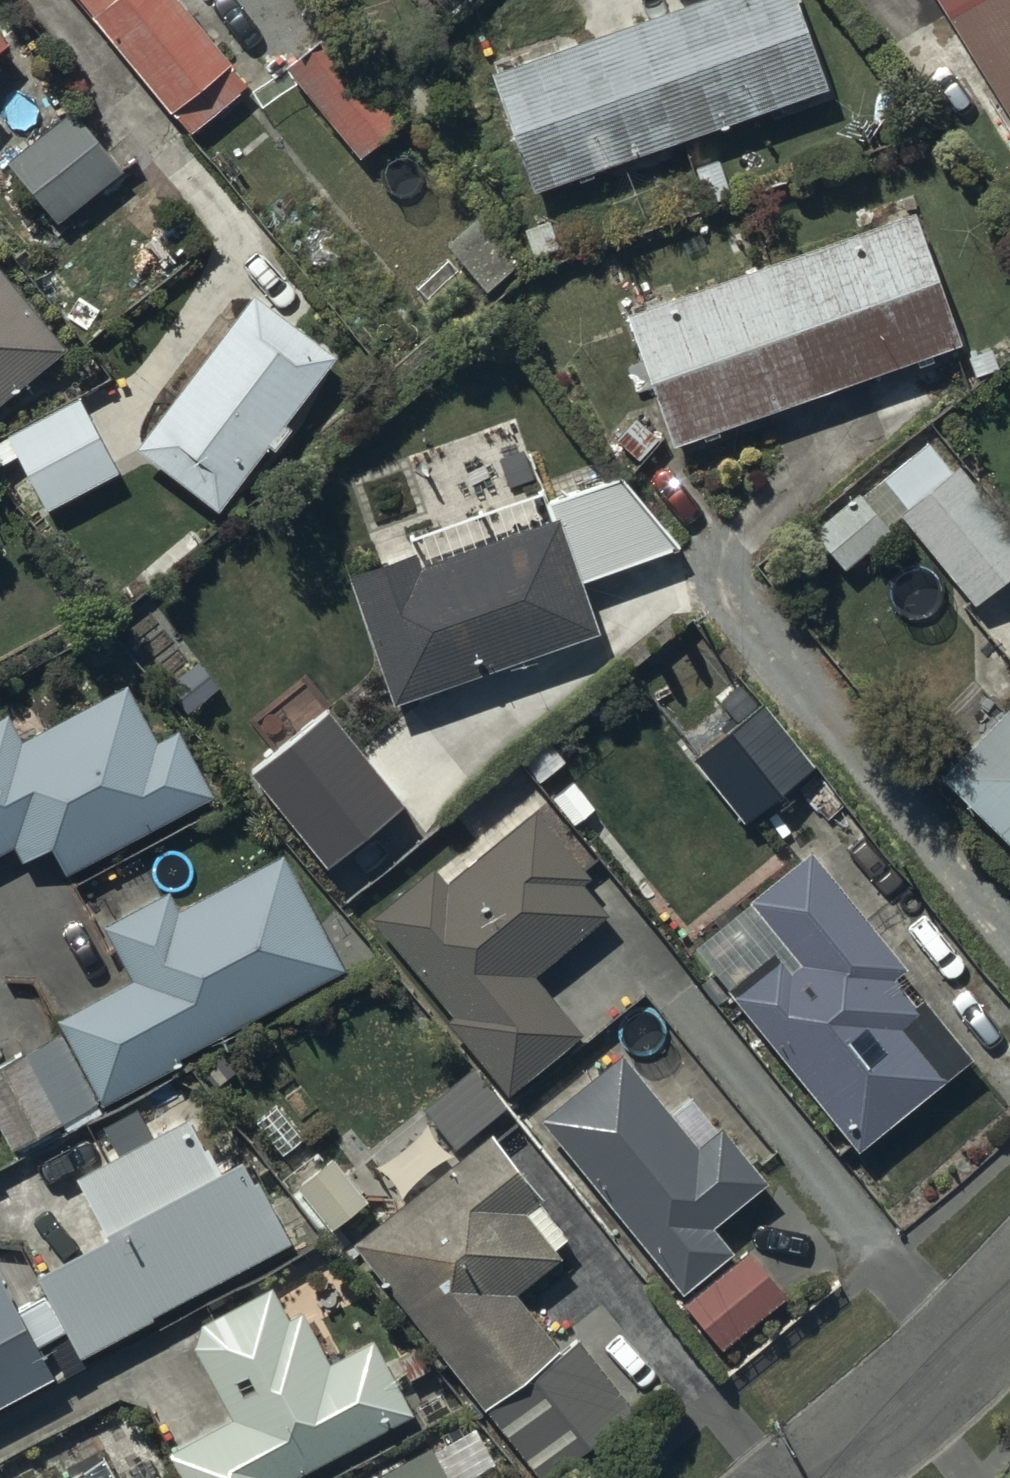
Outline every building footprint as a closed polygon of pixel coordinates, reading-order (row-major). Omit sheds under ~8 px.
[(188,135),(245,88),(172,0),(76,0),(188,135)] [(487,73),(530,193),(824,89),(792,0),(693,0),(487,73)] [(1009,121),(1009,0),(936,0),(1009,121)] [(332,27),(282,67),(356,159),(406,118),(332,27)] [(560,199),(518,212),(533,258),(574,245),(560,199)] [(911,213),(623,315),(670,446),(958,344),(911,213)] [(0,271),(0,400),(64,348),(0,271)] [(335,354),(251,293),(135,450),(223,514),(285,430),(281,426),(335,354)] [(79,396),(0,439),(0,463),(13,456),(43,510),(118,469),(79,396)] [(378,564),(345,575),(390,704),(596,632),(579,582),(679,547),(619,475),(545,500),(516,417),(347,476),(378,564)] [(899,515),(974,606),(1009,576),(1009,529),(958,466),(899,515)] [(890,531),(856,490),(809,530),(843,570),(890,531)] [(734,721),(688,759),(744,827),(816,768),(761,701),(758,704),(738,679),(715,697),(734,721)] [(208,794),(174,731),(154,742),(122,684),(19,739),(5,714),(0,717),(0,854),(12,847),(20,861),(50,845),(64,871),(208,794)] [(938,777),(1009,847),(1009,705),(938,777)] [(473,790),(418,723),(340,786),(395,854),(473,790)] [(433,867),(370,919),(448,1013),(442,1018),(507,1096),(580,1035),(530,975),(607,911),(582,881),(589,876),(535,811),(447,884),(433,867)] [(771,949),(723,988),(855,1152),(970,1059),(921,998),(914,1004),(891,977),(902,968),(809,853),(747,901),(797,963),(788,970),(771,949)] [(340,968),(279,855),(177,910),(166,890),(101,925),(131,981),(55,1021),(59,1029),(0,1061),(0,1131),(10,1149),(99,1101),(101,1104),(177,1064),(174,1057),(340,968)] [(619,1052),(538,1118),(680,1293),(732,1251),(711,1226),(765,1182),(719,1125),(717,1127),(689,1093),(667,1111),(619,1052)] [(52,1375),(34,1343),(61,1329),(77,1358),(152,1318),(149,1314),(286,1242),(241,1157),(215,1171),(187,1118),(74,1178),(106,1238),(34,1276),(45,1296),(15,1312),(0,1285),(0,1403),(52,1375)] [(350,1241),(538,1477),(542,1477),(631,1408),(577,1340),(560,1353),(547,1337),(550,1335),(531,1311),(528,1314),(511,1293),(558,1256),(554,1252),(568,1241),(536,1200),(540,1197),(488,1132),(350,1241)] [(329,1156),(293,1185),(328,1228),(351,1209),(357,1216),(370,1206),(329,1156)] [(786,1296),(749,1250),(681,1303),(717,1350),(786,1296)] [(168,1452),(182,1477),(291,1477),(409,1415),(370,1342),(328,1365),(301,1314),(287,1321),(271,1291),(198,1330),(192,1347),(230,1419),(168,1452)] [(429,1453),(426,1448),(370,1477),(464,1477),(500,1458),(482,1424),(429,1453)] [(100,1459),(66,1477),(110,1477),(100,1459)]
